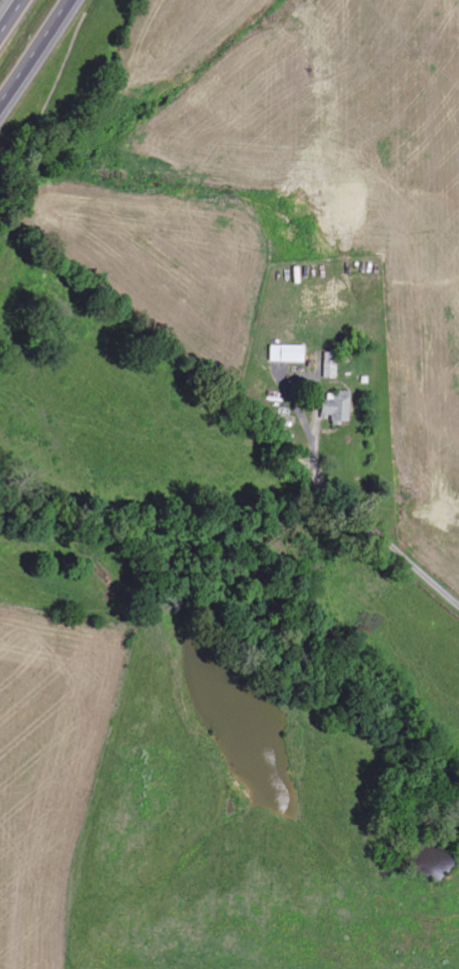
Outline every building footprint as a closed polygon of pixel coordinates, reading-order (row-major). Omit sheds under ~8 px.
[(306,363),(307,347),(272,346),(271,363),(306,363)] [(351,393),(327,392),(326,415),(333,415),(333,423),(350,424),(351,393)]
